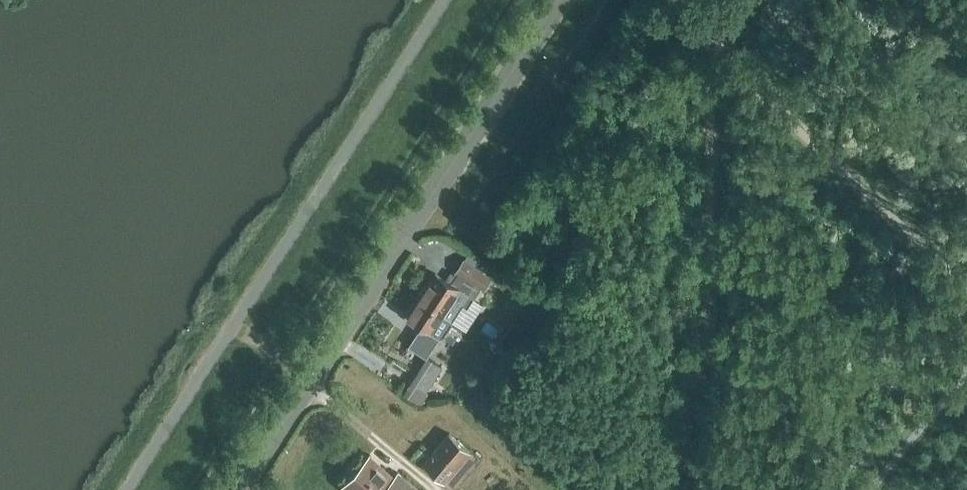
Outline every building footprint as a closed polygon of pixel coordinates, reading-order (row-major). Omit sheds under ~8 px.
[(467,253),(449,281),(468,293),(473,297),(480,286),(482,288),(490,275),(481,269),(484,264),(467,253)] [(435,273),(418,299),(450,320),(461,303),(466,307),(473,297),(468,293),(449,281),(435,273)] [(408,314),(407,315),(422,325),(409,345),(426,356),(439,336),(440,336),(450,320),(418,299),(408,314)] [(415,378),(428,386),(442,366),(429,357),(415,378)] [(472,451),(449,432),(423,462),(446,481),(472,451)] [(369,454),(342,485),(348,489),(420,489),(398,471),(393,476),(369,454)]
